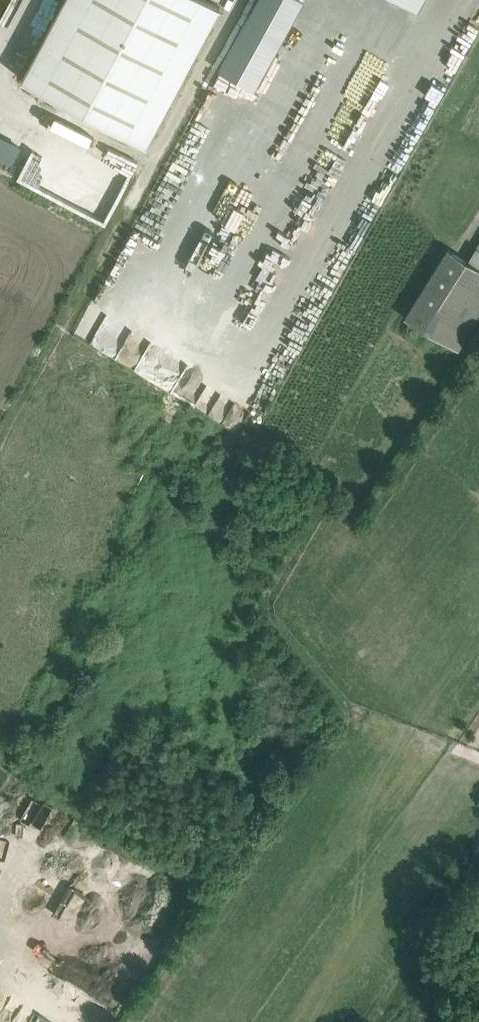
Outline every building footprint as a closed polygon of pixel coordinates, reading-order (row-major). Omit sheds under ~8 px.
[(145,147),(218,9),(201,0),(65,0),(21,81),(145,147)] [(219,68),(256,89),(305,0),(304,0),(258,0),(219,68)] [(418,9),(423,0),(401,0),(418,9)] [(469,258),(449,246),(406,316),(460,348),(478,316),(478,243),(469,258)] [(40,824),(51,807),(34,797),(24,815),(40,824)]
